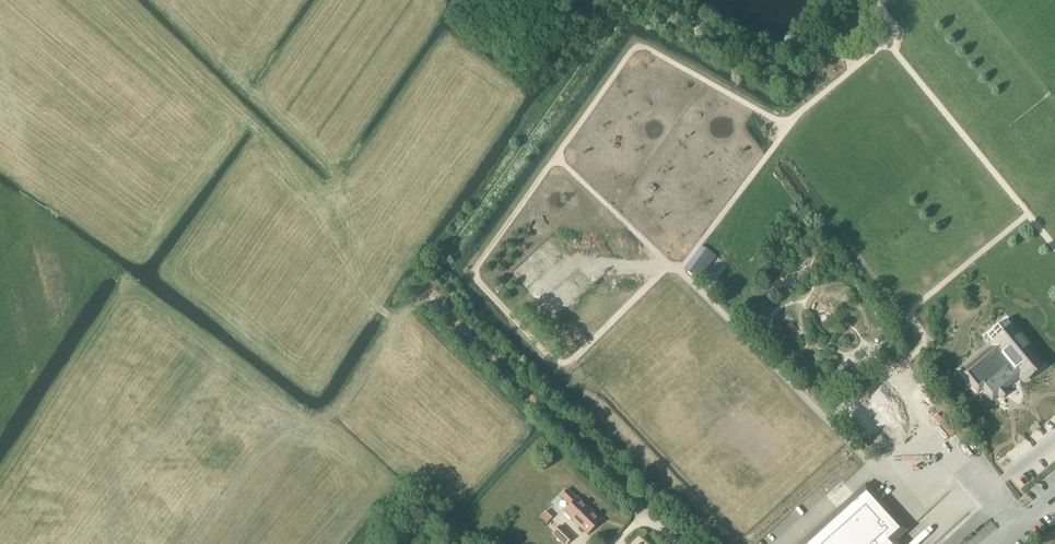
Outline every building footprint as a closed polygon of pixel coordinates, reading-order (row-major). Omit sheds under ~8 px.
[(701,246),(684,269),(694,276),(711,253),(701,246)] [(995,346),(962,373),(978,392),(983,388),(991,398),(997,394),(1001,398),(1006,393),(1003,389),(1019,376),(1023,381),(1044,364),(1013,326),(1012,326),(1006,319),(987,335),(993,342),(992,343),(995,346)] [(844,363),(839,369),(850,379),(855,373),(844,363)] [(894,542),(907,530),(865,484),(799,543),(897,543),(894,542)] [(567,490),(562,495),(560,496),(569,505),(564,511),(587,535),(601,521),(577,498),(576,499),(567,490)] [(547,523),(549,520),(543,513),(540,516),(547,523)] [(561,527),(555,534),(565,543),(569,543),(573,540),(561,527)]
